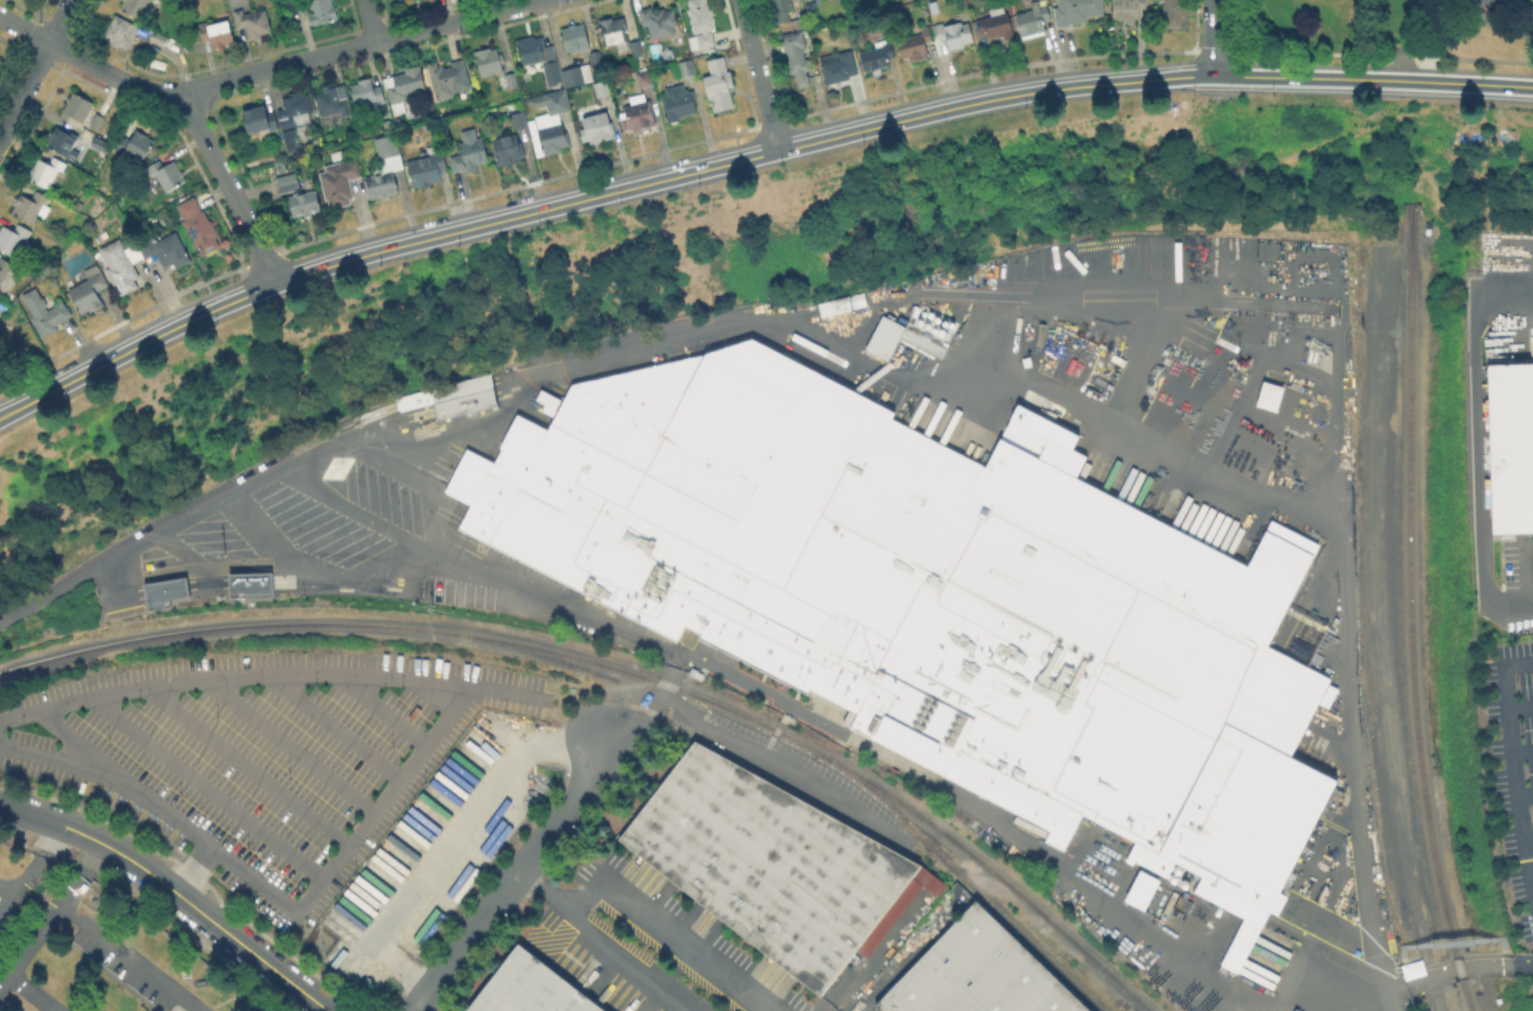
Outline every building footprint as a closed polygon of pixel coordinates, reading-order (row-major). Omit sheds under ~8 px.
[(120,9),(124,0),(160,0),(158,5),(150,1),(142,19),(120,9)] [(315,15),(313,0),(335,0),(338,22),(311,25),(310,16),(315,15)] [(696,37),(688,0),(708,0),(715,31),(711,32),(715,47),(693,52),(690,39),(696,37)] [(776,27),(770,0),(772,0),(792,0),(792,1),(789,2),(792,14),(788,15),(790,24),(776,27)] [(808,16),(804,0),(815,0),(818,14),(808,16)] [(1060,6),(1059,0),(1102,0),(1103,16),(1088,17),(1089,24),(1062,26),(1058,26),(1057,6),(1060,6)] [(1114,18),(1114,0),(1148,0),(1148,14),(1140,14),(1140,18),(1136,19),(1136,21),(1124,21),(1124,19),(1114,19),(1114,18)] [(1166,27),(1167,0),(1185,0),(1186,18),(1184,18),(1184,21),(1182,21),(1182,28),(1166,27)] [(307,14),(291,16),(290,5),(306,3),(307,14)] [(1040,3),(1041,8),(1047,7),(1050,21),(1043,22),(1046,32),(1022,38),(1017,16),(1035,11),(1033,4),(1040,3)] [(659,8),(660,13),(675,9),(679,28),(673,29),(675,35),(654,40),(650,26),(644,27),(640,13),(659,8)] [(1005,8),(1006,15),(1009,14),(1015,39),(1005,41),(1004,38),(1001,39),(1000,36),(988,38),(988,34),(981,36),(977,21),(992,18),(991,11),(1005,8)] [(266,9),(273,34),(259,38),(259,39),(250,42),(245,28),(240,30),(235,14),(245,10),(246,15),(266,9)] [(140,28),(127,53),(103,40),(116,15),(140,28)] [(626,41),(607,46),(602,23),(623,18),(628,35),(624,36),(626,41)] [(230,21),(236,44),(226,47),(226,49),(214,53),(211,43),(203,41),(199,27),(212,23),(213,25),(230,21)] [(968,23),(973,43),(960,46),(960,48),(951,51),(948,39),(941,41),(937,28),(948,25),(949,28),(968,23)] [(562,30),(586,25),(592,49),(568,55),(562,30)] [(925,43),(928,58),(912,62),(911,61),(910,57),(903,59),(899,41),(924,35),(923,29),(929,28),(932,42),(925,43)] [(786,30),(788,36),(801,33),(809,65),(810,65),(811,71),(807,72),(811,85),(800,88),(796,75),(791,76),(785,53),(779,54),(777,46),(783,44),(780,31),(786,30)] [(168,41),(165,47),(153,41),(156,35),(168,41)] [(562,81),(542,86),(538,68),(524,71),(517,43),(543,37),(546,49),(554,47),(562,81)] [(882,69),(874,71),(873,70),(865,72),(861,54),(879,49),(877,44),(890,41),(894,57),(887,59),(889,66),(882,68),(882,69)] [(630,44),(640,42),(643,57),(634,59),(630,44)] [(503,73),(483,78),(477,54),(497,49),(503,73)] [(604,65),(595,68),(591,55),(600,52),(604,65)] [(852,52),(859,77),(828,86),(821,60),(852,52)] [(729,88),(733,108),(715,112),(712,97),(710,98),(705,78),(713,77),(709,62),(726,58),(732,88),(729,88)] [(464,62),(470,84),(452,89),(455,99),(438,103),(429,68),(444,64),(445,68),(464,62)] [(695,74),(683,77),(680,66),(692,62),(695,74)] [(563,71),(587,65),(592,82),(568,88),(563,71)] [(426,92),(410,96),(410,101),(404,103),(406,112),(394,115),(385,79),(410,73),(409,72),(420,69),(426,92)] [(653,85),(640,89),(637,76),(650,73),(653,85)] [(518,87),(502,91),(499,78),(515,75),(518,87)] [(371,79),(374,91),(381,89),(388,117),(379,119),(375,104),(357,109),(353,94),(354,93),(352,86),(367,82),(366,80),(371,79)] [(611,96),(598,99),(596,86),(608,83),(611,96)] [(322,119),(315,96),(326,93),(325,88),(336,85),(336,88),(345,86),(353,117),(342,120),(340,114),(322,119)] [(684,86),(687,94),(693,93),(698,113),(679,118),(680,121),(669,124),(663,99),(668,98),(666,91),(684,86)] [(566,89),(571,111),(560,114),(564,132),(567,131),(571,146),(562,149),(563,152),(538,159),(530,126),(515,129),(512,116),(525,113),(527,121),(549,116),(547,108),(539,110),(537,105),(531,106),(529,99),(566,89)] [(649,93),(657,127),(635,132),(634,127),(624,129),(621,115),(626,114),(624,107),(635,104),(634,96),(649,93)] [(94,105),(84,124),(64,112),(74,94),(94,105)] [(290,130),(284,131),(283,128),(282,128),(278,112),(285,110),(284,101),(290,100),(289,98),(299,95),(300,98),(308,96),(313,120),(312,120),(313,124),(290,130)] [(246,115),(252,113),(251,110),(265,107),(267,116),(275,114),(279,132),(270,134),(270,131),(250,136),(245,115),(246,115)] [(95,129),(101,116),(93,112),(87,126),(95,129)] [(582,119),(608,112),(615,137),(588,145),(582,119)] [(105,120),(98,131),(91,126),(98,115),(105,120)] [(86,132),(80,146),(83,147),(78,157),(72,153),(70,158),(49,147),(57,130),(67,135),(72,125),(86,132)] [(136,129),(155,141),(152,146),(153,146),(140,166),(130,159),(129,159),(117,152),(124,140),(128,143),(136,129)] [(300,148),(288,151),(284,133),(296,131),(300,148)] [(88,145),(102,151),(106,142),(92,136),(88,145)] [(401,156),(380,161),(376,141),(397,137),(401,156)] [(494,143),(517,137),(519,146),(522,146),(526,161),(518,163),(518,167),(501,171),(494,143)] [(477,165),(478,172),(467,175),(466,171),(454,174),(451,159),(464,156),(462,145),(483,141),(488,162),(477,165)] [(442,155),(443,158),(444,158),(446,169),(439,171),(441,182),(415,189),(409,163),(442,155)] [(66,165),(53,186),(48,188),(32,180),(32,179),(35,169),(40,160),(50,166),(54,158),(66,165)] [(321,177),(328,174),(326,167),(358,160),(362,179),(350,181),(354,199),(351,200),(352,205),(331,210),(327,196),(325,197),(321,177)] [(146,181),(143,176),(152,170),(150,168),(161,162),(165,169),(175,162),(187,181),(167,194),(155,175),(146,181)] [(397,191),(397,193),(388,195),(389,198),(374,201),(373,202),(373,201),(372,201),(369,186),(366,177),(373,175),(374,175),(391,171),(397,191)] [(277,179),(297,174),(300,188),(281,193),(277,179)] [(22,196),(32,202),(37,192),(49,199),(46,205),(51,208),(45,220),(38,216),(34,224),(13,213),(22,196)] [(306,194),(315,192),(320,211),(311,214),(312,216),(305,218),(304,216),(295,218),(290,198),(299,196),(298,194),(305,192),(306,194)] [(199,247),(194,250),(180,221),(184,220),(177,206),(194,197),(196,201),(198,200),(208,221),(211,219),(220,237),(215,239),(220,249),(204,257),(199,247)] [(14,259),(0,252),(0,234),(2,229),(3,228),(16,233),(18,227),(31,232),(26,243),(24,242),(22,246),(27,248),(23,256),(16,253),(14,259)] [(177,235),(192,264),(178,272),(174,265),(165,270),(157,256),(145,263),(144,261),(135,266),(140,277),(135,280),(139,288),(121,298),(105,267),(108,265),(100,251),(120,240),(126,251),(133,247),(136,252),(138,251),(137,249),(156,239),(159,245),(177,235)] [(13,266),(0,291),(0,264),(2,260),(13,266)] [(90,280),(87,273),(99,266),(110,287),(98,293),(104,305),(83,316),(70,291),(90,280)] [(50,310),(62,302),(71,315),(54,328),(57,330),(44,339),(30,319),(34,316),(22,298),(36,289),(50,310)] [(819,317),(816,302),(861,291),(864,304),(850,308),(850,309),(819,317)] [(904,326),(886,361),(863,349),(881,314),(904,326)] [(1166,877),(1133,860),(1131,864),(1123,860),(1133,841),(1081,814),(1062,850),(1043,841),(1048,829),(840,723),(847,709),(809,689),(806,693),(698,637),(700,633),(683,625),(675,640),(457,528),(469,504),(443,490),(465,448),(493,462),(500,448),(498,447),(515,413),(546,429),(570,383),(702,353),(750,338),(893,411),(890,418),(984,466),(1016,403),(1078,435),(1071,448),(1085,455),(1074,477),(1246,565),(1269,519),(1317,544),(1265,645),(1329,677),(1289,755),(1335,779),(1277,892),(1281,894),(1272,911),(1268,910),(1236,973),(1218,964),(1242,917),(1192,891),(1200,875),(1174,862),(1166,877)] [(1490,367),(1532,366),(1532,535),(1495,536),(1490,367)] [(397,411),(393,396),(487,373),(495,404),(435,419),(431,403),(397,411)] [(1266,385),(1283,391),(1277,411),(1259,405),(1266,385)] [(543,403),(534,398),(539,389),(558,399),(550,415),(540,409),(543,403)] [(271,571),(227,573),(228,597),(272,596),(271,571)] [(168,598),(188,596),(186,577),(142,582),(145,609),(169,607),(168,598)] [(820,996),(619,841),(696,742),(921,867),(820,996)] [(1032,829),(1034,822),(1014,815),(1011,822),(1032,829)] [(1158,879),(1143,909),(1123,899),(1138,869),(1158,879)] [(1272,911),(1281,894),(1289,900),(1288,903),(1292,905),(1285,919),(1275,913),(1272,911)] [(977,903),(1088,1010),(882,1010),(877,1006),(977,903)] [(520,943),(607,1010),(467,1010),(520,943)]
